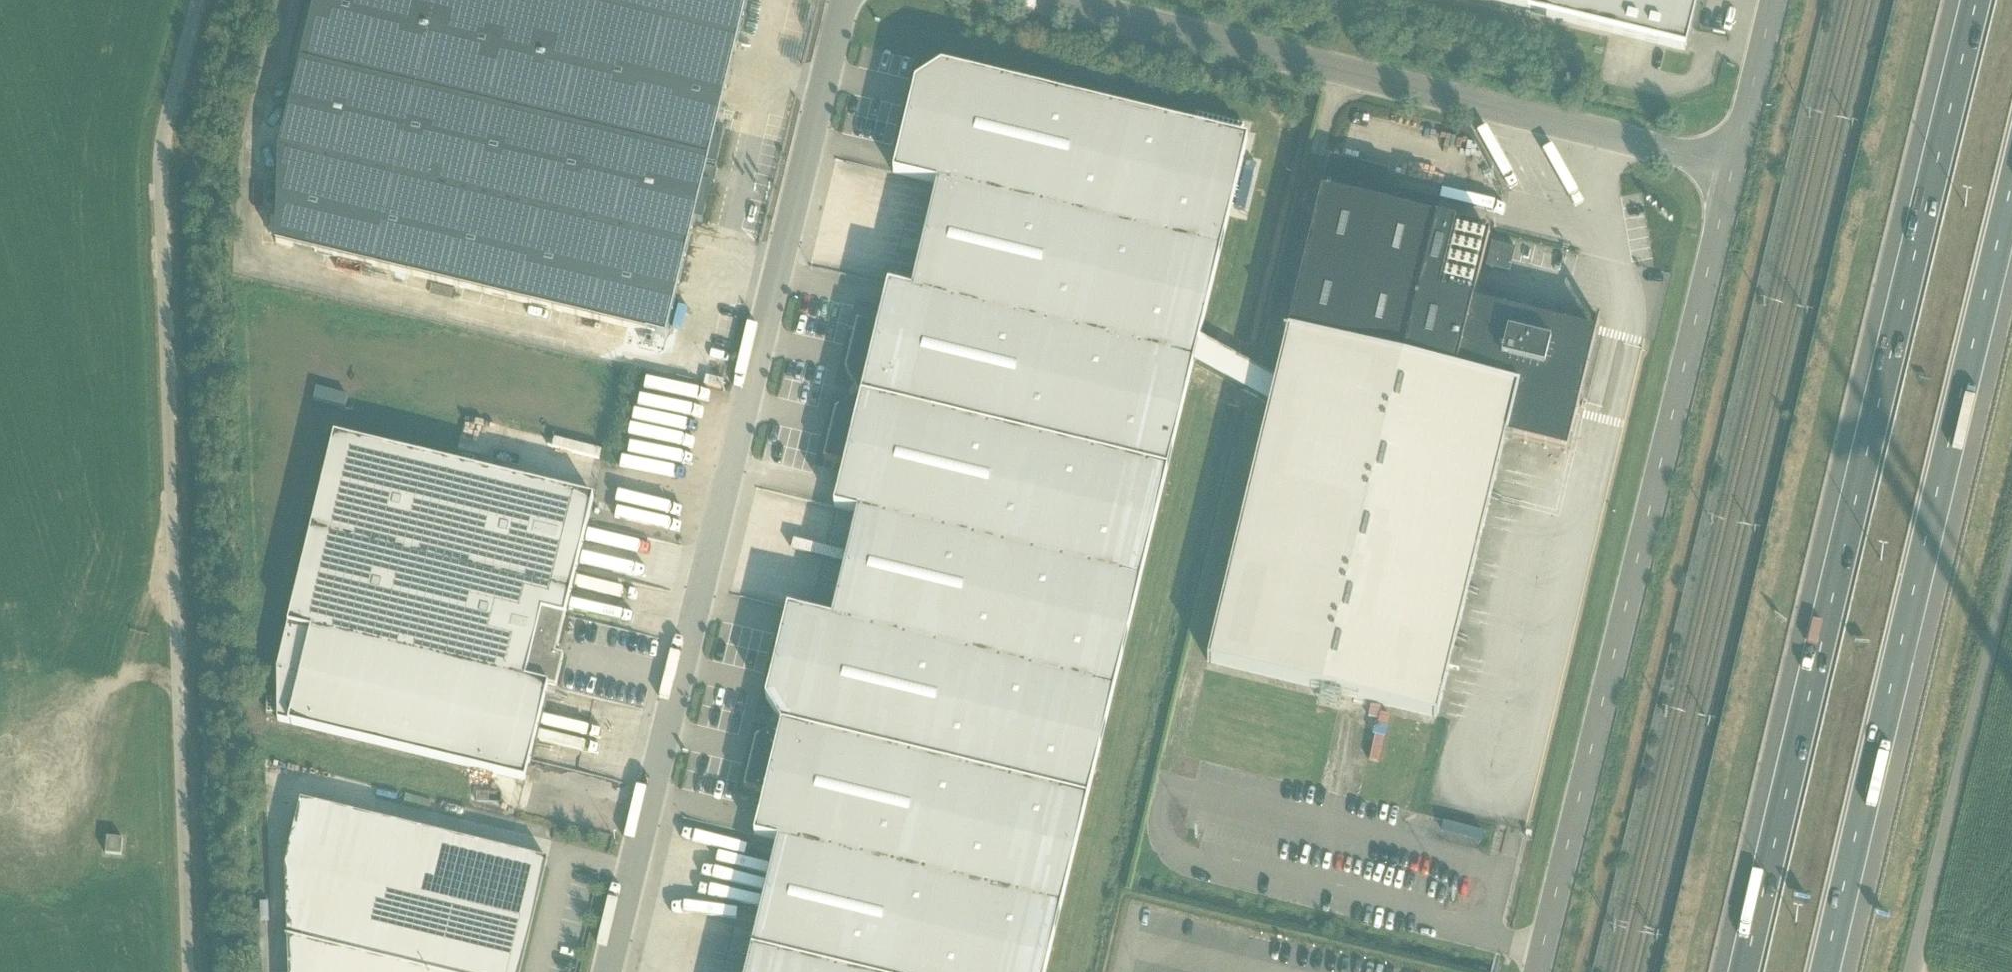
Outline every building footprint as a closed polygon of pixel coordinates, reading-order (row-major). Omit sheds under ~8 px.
[(661,328),(742,0),(313,0),(277,149),(272,234),(661,328)] [(858,398),(1164,475),(1244,142),(940,69),(914,85),(892,175),(934,185),(908,292),(888,287),(877,332),(856,327),(844,372),(852,385),(858,398)] [(1500,227),(1335,186),(1215,666),(1443,723),(1514,438),(1576,454),(1607,334),(1481,302),(1500,227)] [(1514,221),(1511,231),(1531,235),(1533,225),(1514,221)] [(1164,477),(858,403),(846,409),(831,416),(823,460),(842,464),(832,505),(857,511),(830,621),(785,610),(764,700),(781,730),(754,744),(745,788),(764,793),(754,834),(775,839),(743,971),(1044,971),(1164,477)] [(279,672),(277,723),(525,780),(593,503),(333,439),(276,672),(279,672)] [(1387,730),(1379,765),(1391,768),(1399,733),(1387,730)] [(115,843),(115,863),(132,863),(133,844),(115,843)] [(1315,971),(1366,971),(1367,971),(1376,971),(1379,950),(1319,943),(1315,971)] [(294,971),(410,971),(293,944),(294,971)]
